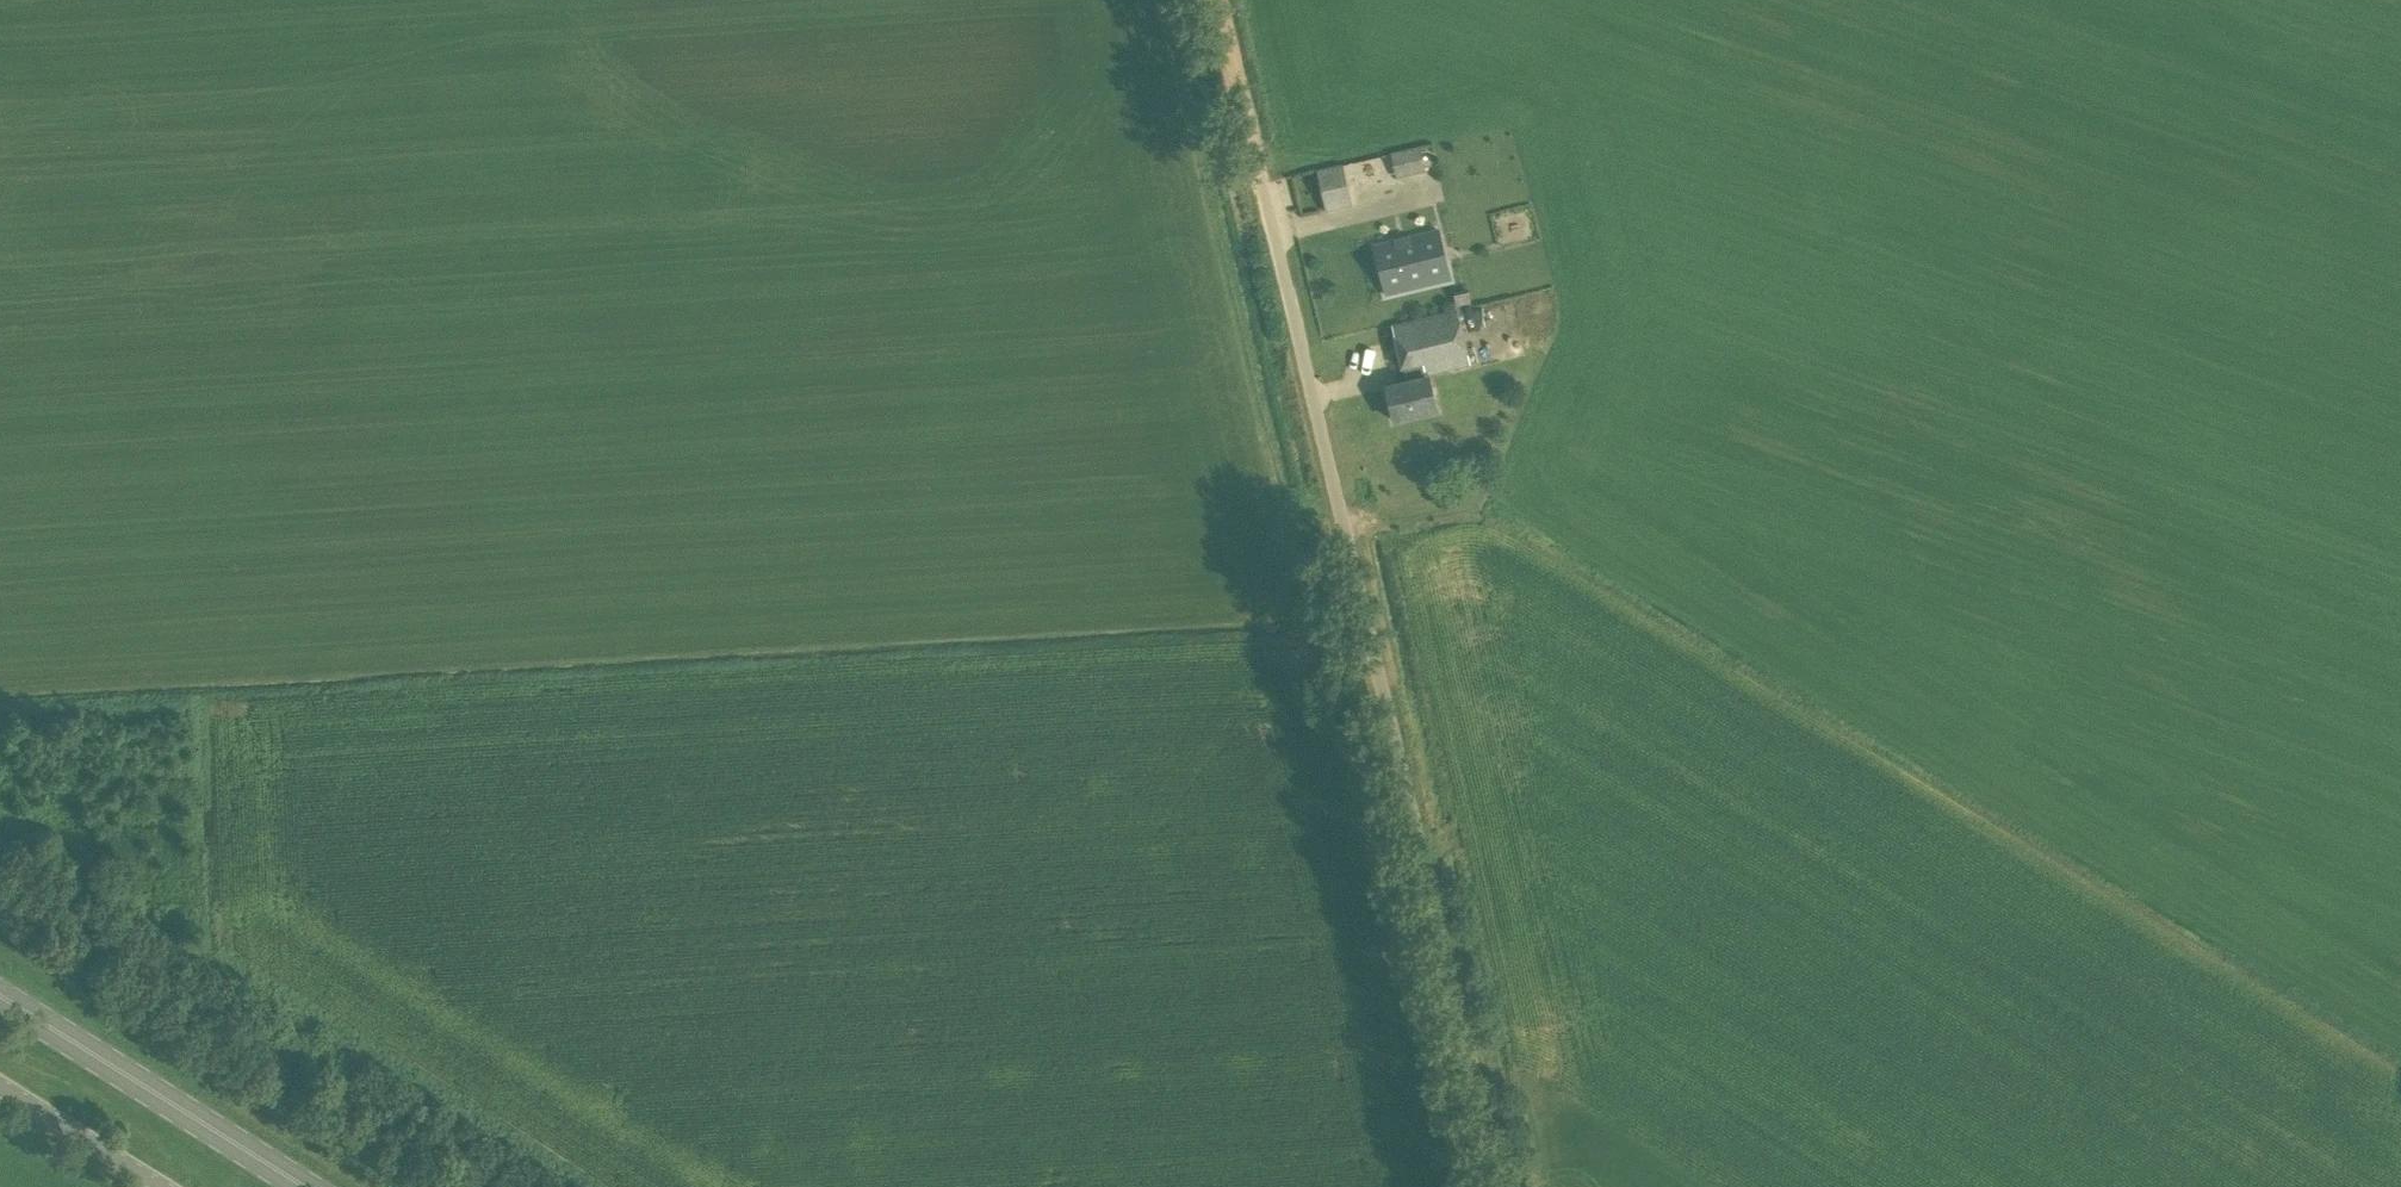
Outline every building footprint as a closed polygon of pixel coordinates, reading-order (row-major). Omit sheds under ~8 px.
[(1395,155),(1402,177),(1430,167),(1423,146),(1395,155)] [(1331,208),(1353,203),(1344,166),(1323,171),(1331,208)] [(1386,296),(1451,280),(1439,228),(1374,244),(1386,296)] [(1470,304),(1467,292),(1454,295),(1457,307),(1470,304)] [(1409,383),(1386,388),(1394,421),(1437,410),(1430,378),(1428,378),(1427,374),(1470,364),(1458,310),(1412,321),(1393,325),(1403,368),(1406,368),(1409,383)]
